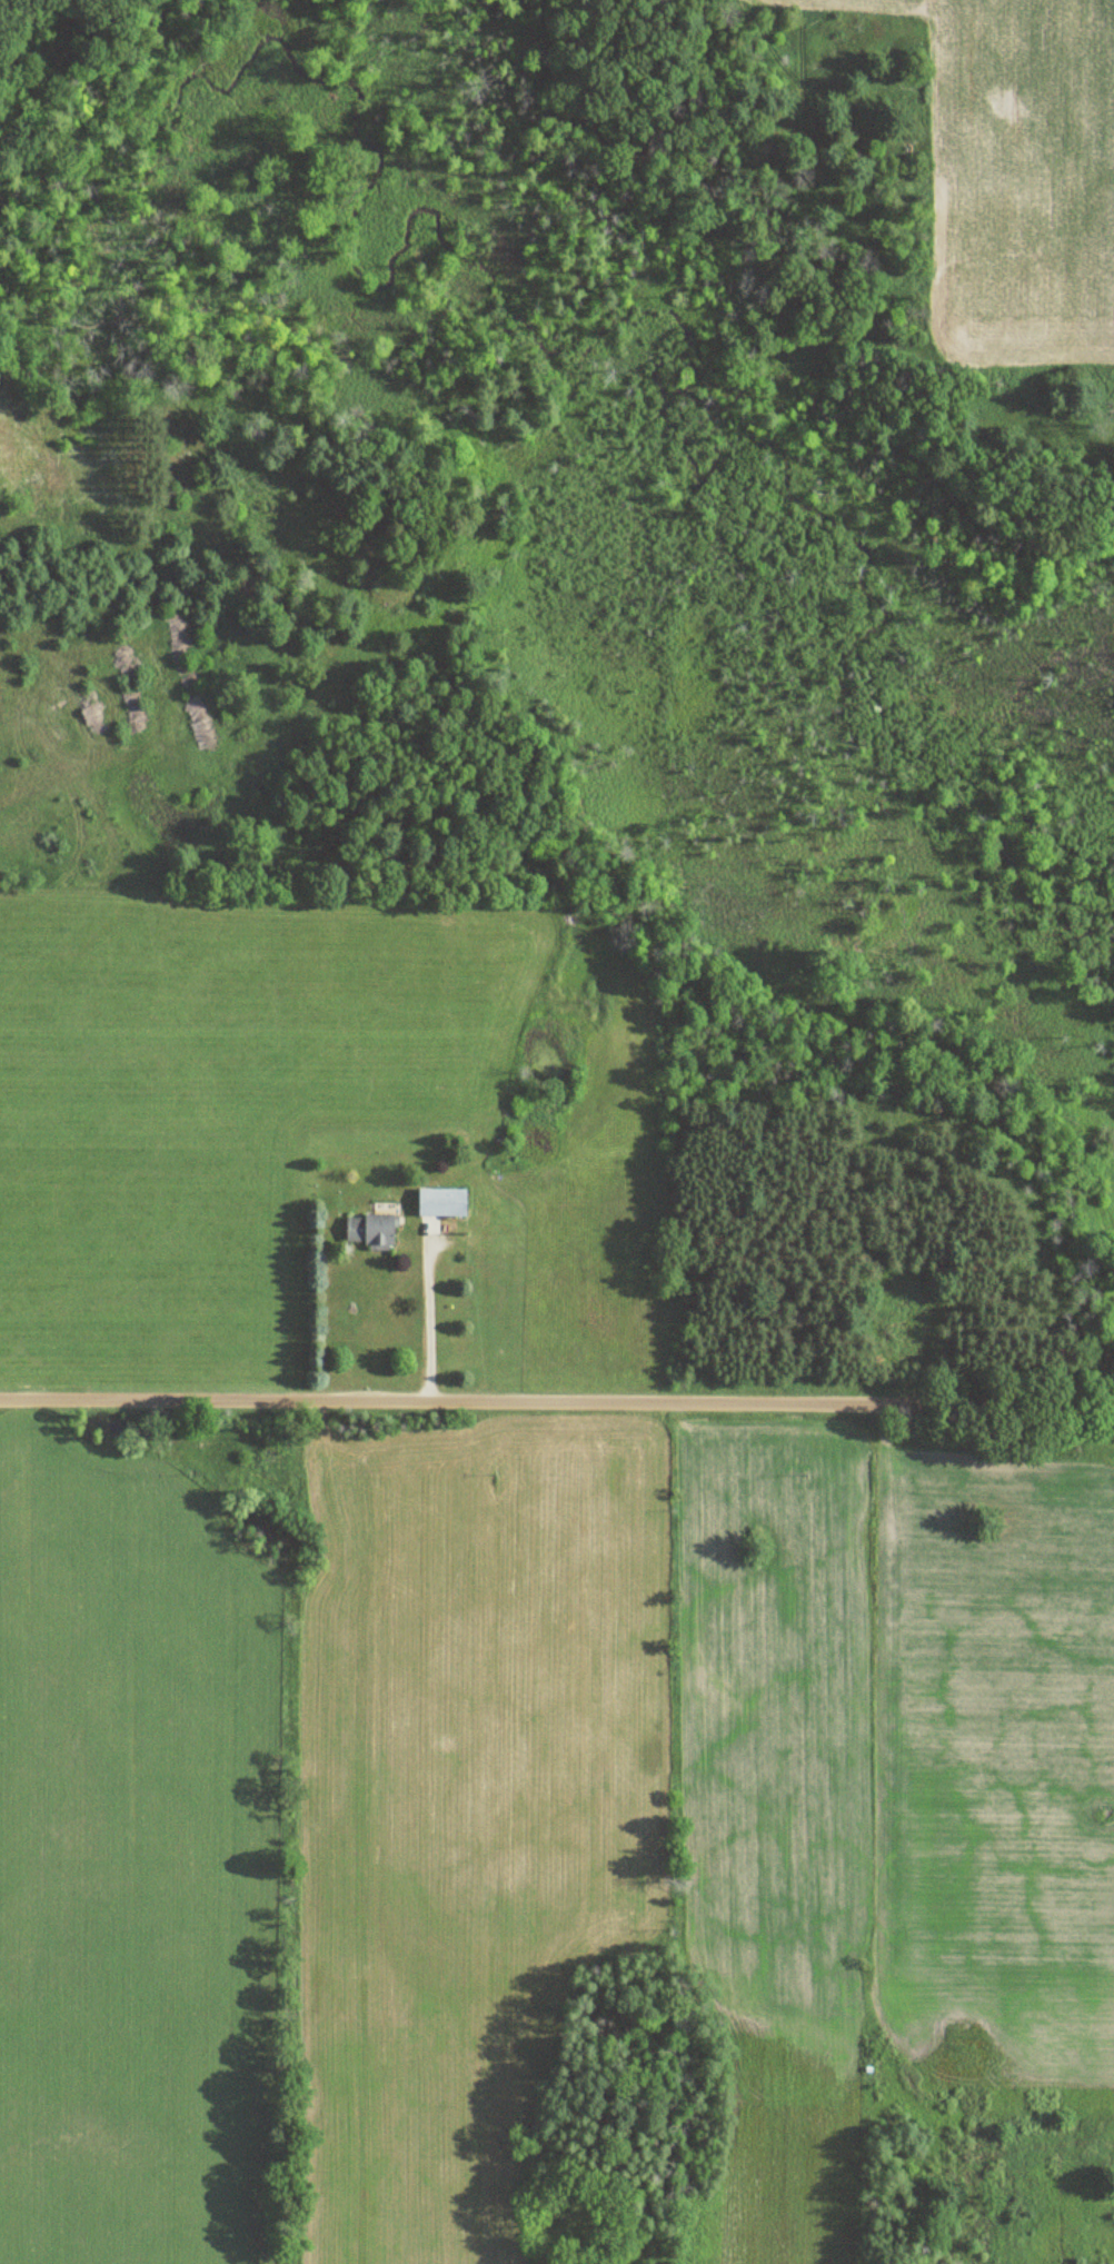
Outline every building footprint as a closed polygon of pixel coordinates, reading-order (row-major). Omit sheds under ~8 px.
[(469,1187),(420,1187),(420,1216),(469,1216),(469,1187)] [(347,1214),(346,1241),(367,1242),(367,1248),(397,1249),(398,1216),(347,1214)]
